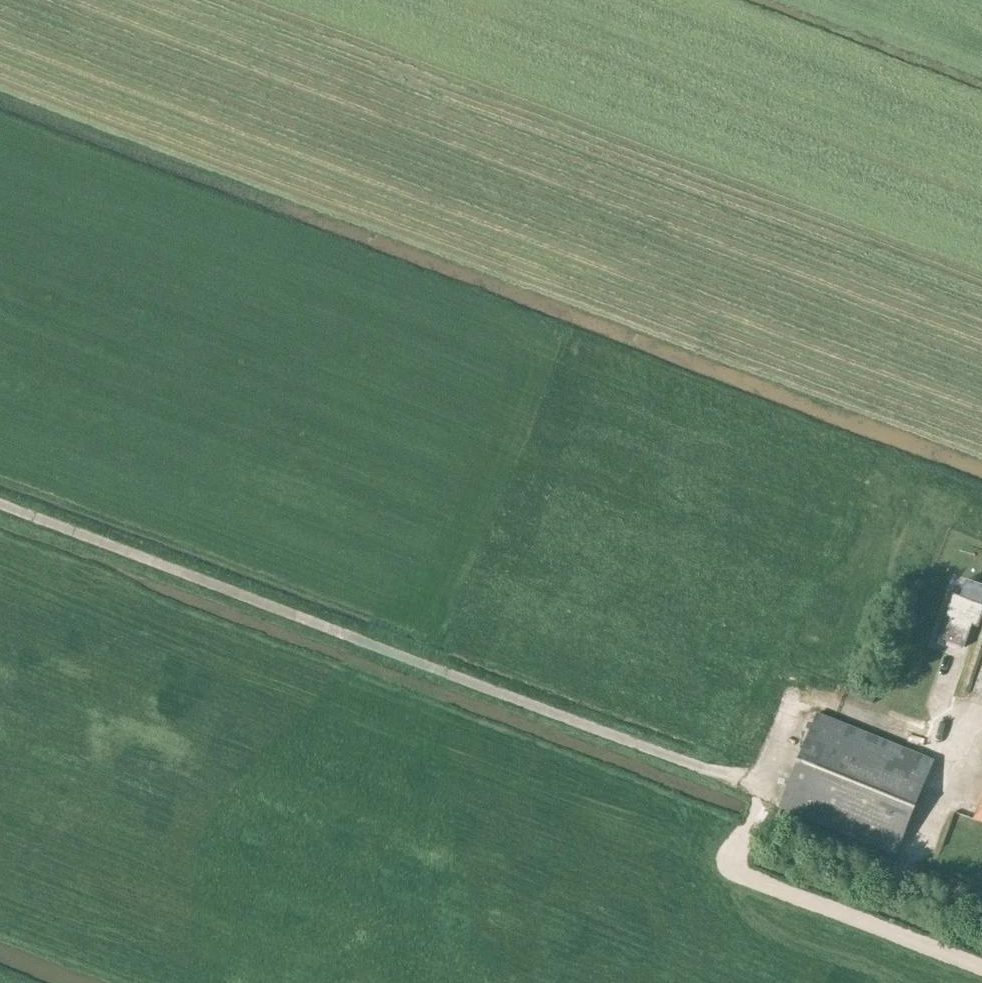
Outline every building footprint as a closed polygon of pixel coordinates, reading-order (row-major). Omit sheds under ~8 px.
[(968,579),(961,597),(953,594),(946,616),(949,617),(942,639),(966,647),(973,625),(979,628),(981,620),(981,584),(968,579)] [(918,610),(898,666),(912,672),(932,615),(918,610)] [(896,854),(934,760),(818,714),(780,807),(896,854)]
